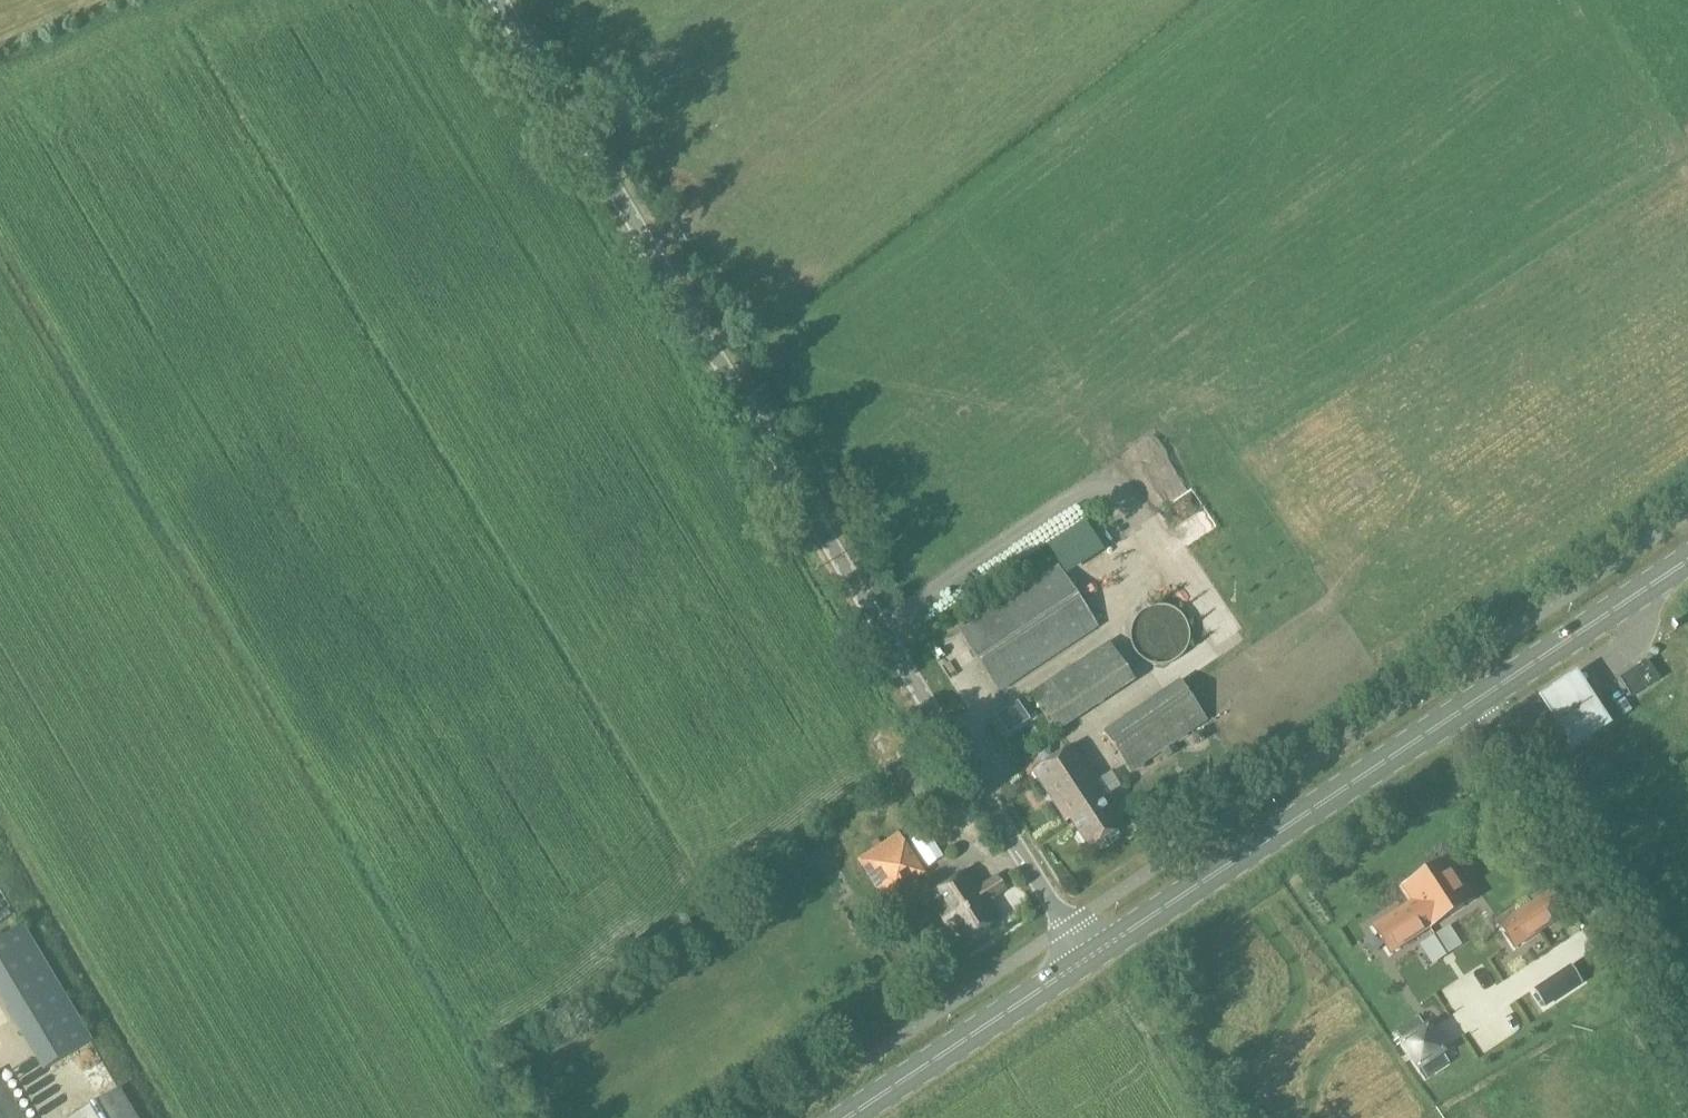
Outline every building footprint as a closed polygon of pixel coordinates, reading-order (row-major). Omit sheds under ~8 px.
[(1001,693),(1101,628),(1060,567),(961,632),(1001,693)] [(1060,732),(1137,682),(1111,642),(1034,693),(1060,732)] [(1661,680),(1649,661),(1621,679),(1633,698),(1661,680)] [(1579,664),(1537,692),(1552,715),(1572,745),(1614,717),(1594,688),(1579,664)] [(1191,747),(1185,738),(1209,722),(1181,681),(1104,733),(1132,774),(1175,744),(1181,753),(1191,747)] [(998,716),(1010,734),(1031,720),(1020,702),(998,716)] [(1068,822),(1072,820),(1092,850),(1123,829),(1103,800),(1107,797),(1074,747),(1035,773),(1068,822)] [(906,843),(900,833),(858,860),(885,902),(927,875),(906,843)] [(1432,928),(1474,900),(1452,867),(1448,870),(1443,862),(1408,885),(1409,886),(1404,889),(1414,903),(1374,929),(1391,954),(1432,927),(1432,928)] [(929,898),(962,947),(1002,920),(990,902),(1007,891),(998,877),(982,888),(970,870),(929,898)] [(1634,884),(1640,892),(1649,886),(1643,878),(1634,884)] [(1568,915),(1551,891),(1499,926),(1514,950),(1568,915)] [(24,926),(0,942),(0,998),(44,1072),(92,1042),(24,926)] [(1565,996),(1554,980),(1538,991),(1548,1007),(1565,996)] [(1401,1032),(1408,1043),(1429,1029),(1422,1018),(1401,1032)] [(1423,1066),(1430,1077),(1452,1062),(1445,1052),(1423,1066)] [(0,1080),(0,1117),(23,1117),(0,1080)] [(119,1091),(74,1117),(135,1117),(119,1091)]
